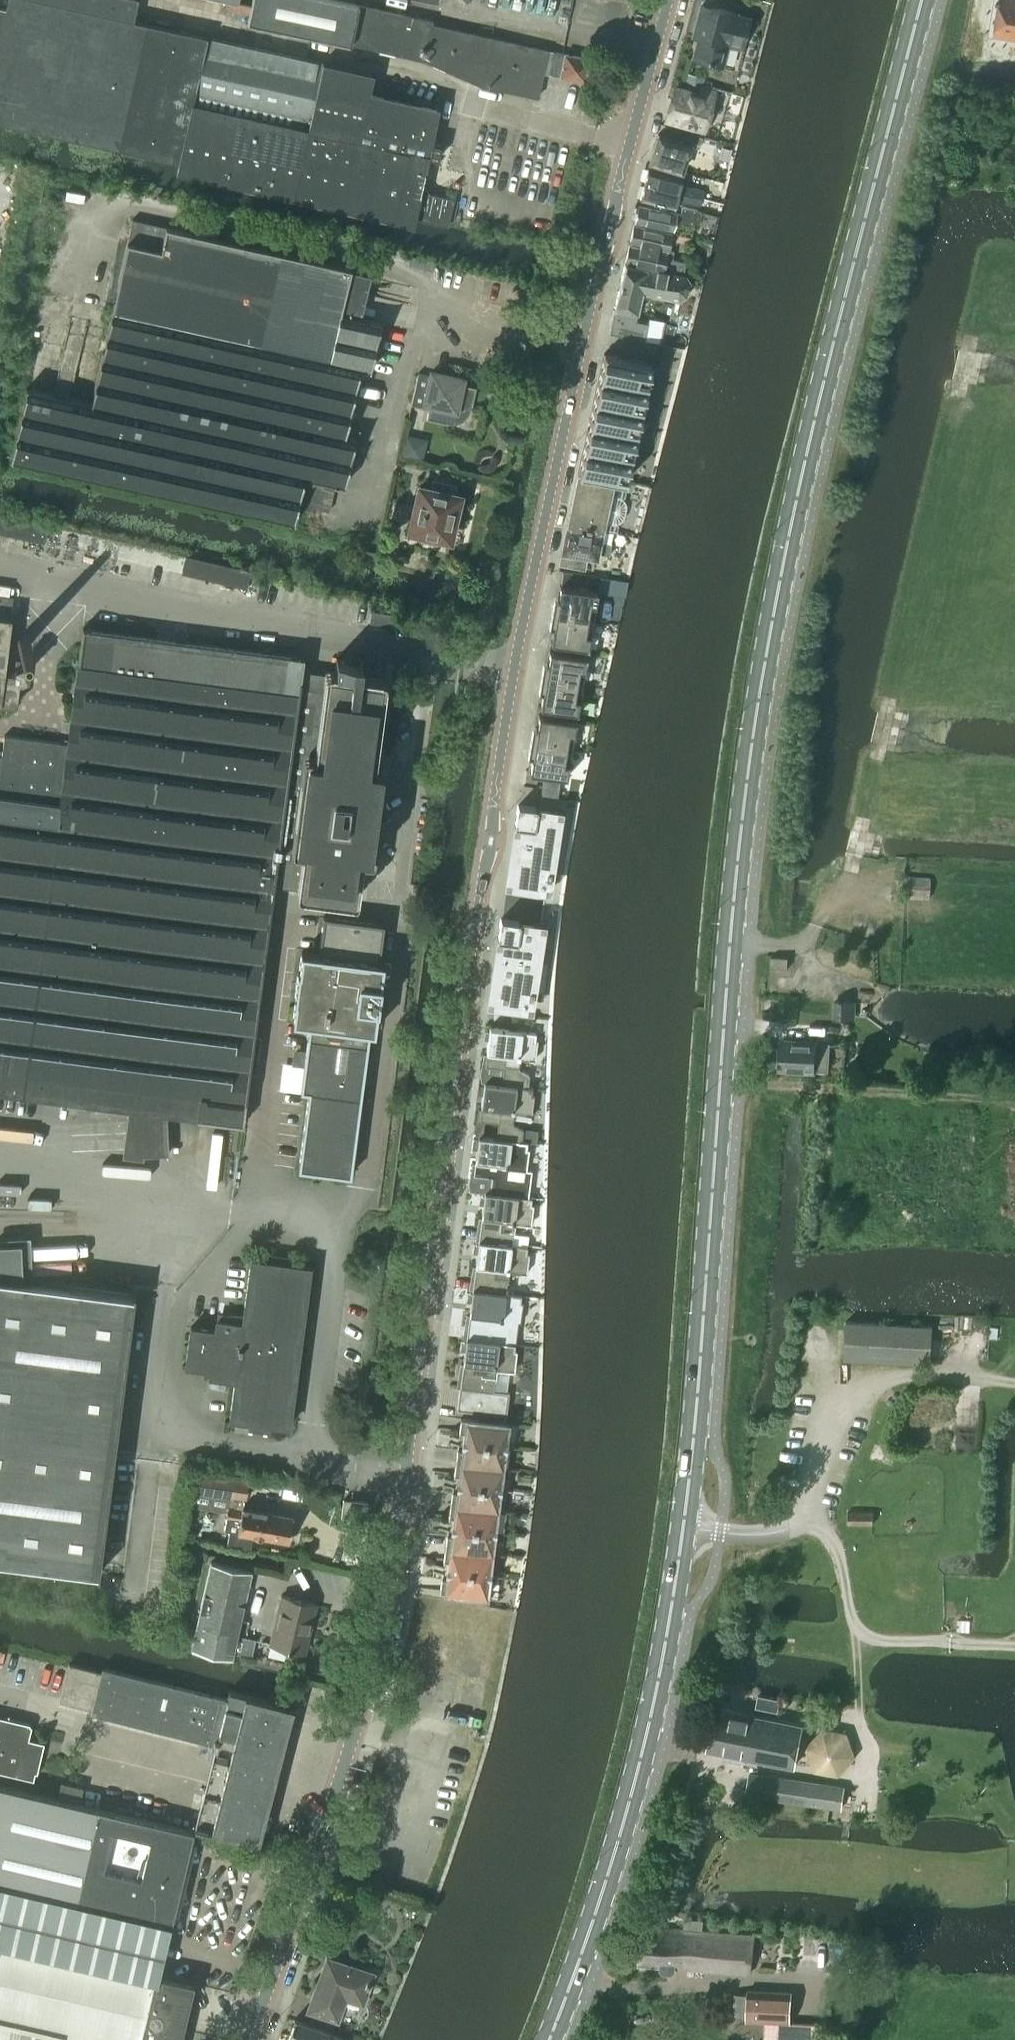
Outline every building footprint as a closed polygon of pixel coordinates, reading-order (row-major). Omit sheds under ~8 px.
[(0,50),(0,123),(179,162),(178,166),(449,226),(455,198),(420,191),(428,158),(439,160),(442,146),(431,143),(438,110),(370,95),(375,74),(127,20),(132,0),(11,0),(0,50)] [(11,0),(7,0),(6,6),(5,8),(0,7),(0,50),(11,0)] [(358,6),(333,0),(253,0),(248,23),(334,42),(350,45),(350,44),(358,6)] [(685,32),(698,35),(692,56),(721,64),(727,43),(740,46),(748,18),(734,14),(735,12),(720,8),(721,2),(712,0),(693,0),(685,32)] [(995,34),(1014,37),(1014,0),(1000,0),(995,34)] [(591,59),(565,53),(432,25),(433,20),(359,5),(358,6),(350,44),(425,61),(474,83),(537,96),(543,73),(586,82),(591,59)] [(687,72),(682,86),(700,91),(704,77),(687,72)] [(701,93),(683,88),(683,89),(674,87),(666,115),(703,126),(713,91),(702,88),(701,93)] [(658,133),(650,160),(682,170),(689,145),(698,148),(702,137),(674,128),(672,137),(658,133)] [(644,182),(701,197),(702,190),(680,184),(682,175),(648,166),(644,182)] [(697,175),(695,182),(704,184),(706,177),(697,175)] [(699,204),(701,197),(644,182),(640,199),(673,208),(676,198),(699,204)] [(638,204),(634,220),(672,229),(674,221),(693,225),(694,222),(698,223),(701,213),(696,212),(697,210),(681,207),(680,214),(676,213),(638,204)] [(159,248),(165,225),(131,218),(126,241),(159,248)] [(126,241),(124,251),(111,309),(370,369),(381,323),(341,313),(351,267),(278,251),(165,225),(159,248),(126,241)] [(690,243),(691,238),(633,225),(630,241),(668,249),(670,239),(690,243)] [(627,251),(625,261),(664,270),(663,271),(683,276),(685,269),(686,263),(672,260),(673,254),(668,252),(629,244),(627,251)] [(624,263),(610,332),(642,339),(644,340),(647,323),(636,321),(642,293),(676,300),(687,296),(689,282),(686,276),(683,276),(663,271),(624,263)] [(370,369),(111,309),(90,402),(26,388),(10,458),(294,522),(305,475),(345,484),(355,437),(345,435),(360,367),(370,369)] [(593,412),(580,471),(613,478),(625,481),(652,363),(606,352),(593,412)] [(431,372),(424,403),(429,404),(426,419),(447,424),(452,424),(457,424),(461,422),(465,420),(467,417),(469,413),(471,410),(476,388),(461,385),(462,379),(431,372)] [(403,433),(399,455),(410,457),(415,435),(403,433)] [(580,471),(569,523),(602,529),(604,521),(615,523),(619,522),(623,520),(624,516),(626,508),(626,504),(624,500),(621,498),(609,495),(613,478),(580,471)] [(458,518),(461,502),(458,501),(459,496),(450,494),(452,487),(435,483),(433,490),(420,487),(410,531),(422,533),(420,540),(436,543),(437,537),(449,539),(454,517),(458,518)] [(42,542),(46,525),(0,516),(0,533),(42,542)] [(569,523),(561,562),(584,568),(587,554),(597,556),(597,552),(609,555),(612,544),(599,541),(602,529),(569,523)] [(384,534),(380,550),(393,552),(396,536),(384,534)] [(187,557),(183,574),(245,588),(249,571),(187,557)] [(562,570),(557,599),(553,599),(551,613),(592,620),(597,592),(588,590),(590,575),(562,570)] [(18,676),(19,676),(20,676),(21,676),(22,676),(23,676),(24,676),(25,675),(26,674),(26,673),(27,673),(27,672),(27,671),(27,669),(27,668),(27,667),(26,667),(25,666),(25,665),(23,664),(21,664),(20,664),(20,661),(4,659),(13,596),(0,594),(0,703),(14,705),(18,676)] [(390,626),(392,614),(371,610),(369,622),(390,626)] [(588,648),(592,620),(551,613),(549,628),(553,628),(550,642),(588,648)] [(83,629),(78,667),(298,696),(302,670),(303,657),(83,629)] [(32,643),(32,642),(32,640),(31,639),(31,638),(30,636),(29,635),(28,635),(27,634),(25,633),(24,633),(23,633),(21,633),(20,634),(19,635),(18,635),(17,636),(16,638),(15,639),(15,640),(15,642),(15,643),(15,644),(16,646),(17,647),(18,648),(19,649),(20,649),(21,650),(23,650),(24,650),(25,650),(27,649),(28,649),(29,648),(30,647),(31,646),(31,644),(32,643)] [(540,678),(582,685),(587,657),(549,650),(547,664),(543,664),(540,678)] [(298,696),(273,885),(351,896),(356,856),(371,858),(384,765),(369,763),(380,681),(358,678),(360,662),(335,658),(333,674),(302,670),(298,696)] [(128,1109),(166,1114),(242,1124),(250,1062),(256,1063),(259,1041),(253,1040),(273,885),(298,696),(78,667),(68,743),(5,735),(3,749),(0,749),(0,1093),(128,1109)] [(577,713),(582,685),(540,678),(538,692),(542,693),(540,707),(577,713)] [(530,743),(571,749),(576,721),(539,715),(536,729),(532,728),(530,743)] [(566,778),(571,749),(530,743),(527,757),(532,758),(529,771),(566,778)] [(516,825),(513,845),(557,851),(558,844),(555,843),(560,813),(537,810),(537,808),(536,808),(518,805),(515,823),(514,824),(516,825)] [(513,845),(508,882),(547,888),(549,876),(551,876),(552,870),(551,870),(551,868),(554,869),(557,851),(513,845)] [(929,897),(930,876),(905,875),(904,896),(929,897)] [(378,961),(382,925),(323,917),(318,955),(301,952),(294,1001),(295,1001),(292,1021),(309,1023),(300,1090),(308,1091),(298,1168),(349,1175),(368,1031),(373,1031),(382,962),(378,961)] [(499,939),(496,958),(540,964),(540,960),(536,960),(541,926),(520,923),(520,921),(519,921),(519,922),(501,919),(498,937),(497,937),(497,938),(499,939)] [(787,970),(787,958),(771,957),(770,969),(787,970)] [(496,958),(489,1001),(529,1007),(531,996),(532,996),(533,989),(535,990),(540,964),(496,958)] [(853,1017),(853,1016),(854,1002),(834,1001),(833,1016),(853,1017)] [(527,1087),(529,1075),(517,1068),(519,1056),(529,1057),(529,1059),(534,1060),(537,1041),(535,1040),(536,1033),(489,1027),(486,1055),(484,1055),(482,1065),(503,1068),(501,1083),(501,1084),(527,1087)] [(827,1069),(828,1043),(781,1041),(780,1067),(827,1069)] [(501,1084),(501,1083),(484,1081),(480,1109),(478,1109),(477,1119),(497,1122),(495,1138),(521,1142),(521,1141),(523,1129),(512,1123),(513,1110),(526,1112),(525,1114),(531,1114),(533,1095),(532,1095),(533,1087),(527,1087),(501,1084)] [(471,1174),(469,1189),(484,1191),(490,1192),(490,1193),(516,1196),(516,1195),(527,1197),(531,1170),(525,1169),(528,1149),(526,1149),(527,1142),(521,1141),(521,1142),(495,1138),(478,1136),(474,1163),(472,1163),(471,1174)] [(490,1193),(490,1192),(484,1191),(481,1218),(479,1218),(478,1228),(480,1229),(478,1240),(511,1245),(511,1244),(514,1221),(525,1222),(524,1224),(530,1224),(532,1205),(530,1205),(531,1197),(527,1197),(516,1195),(516,1196),(490,1193)] [(527,1246),(511,1244),(511,1245),(478,1240),(475,1267),(473,1266),(471,1277),(474,1277),(472,1289),(505,1293),(508,1269),(520,1271),(520,1272),(526,1273),(528,1254),(526,1254),(527,1246)] [(98,1572),(102,1538),(133,1295),(22,1281),(20,1242),(0,1243),(0,1560),(98,1572)] [(288,1425),(309,1267),(289,1264),(290,1257),(271,1254),(269,1262),(250,1259),(243,1314),(232,1312),(231,1320),(216,1319),(215,1329),(190,1326),(185,1364),(210,1368),(208,1375),(235,1378),(230,1418),(249,1420),(248,1428),(268,1430),(268,1423),(288,1425)] [(521,1295),(505,1293),(472,1289),(469,1315),(467,1315),(465,1326),(467,1326),(466,1338),(498,1342),(499,1341),(502,1318),(514,1319),(514,1321),(519,1322),(522,1303),(520,1302),(521,1295)] [(930,1362),(932,1325),(846,1321),(845,1358),(930,1362)] [(515,1343),(499,1341),(498,1342),(466,1338),(463,1364),(460,1364),(459,1374),(461,1374),(460,1387),(459,1387),(457,1408),(506,1414),(508,1392),(492,1390),(495,1366),(508,1368),(508,1370),(513,1370),(516,1351),(514,1351),(515,1343)] [(463,1441),(504,1446),(507,1423),(460,1418),(459,1431),(464,1432),(463,1441)] [(502,1467),(504,1446),(463,1441),(462,1449),(457,1449),(455,1462),(502,1467)] [(499,1489),(502,1467),(455,1462),(454,1474),(459,1475),(458,1484),(499,1489)] [(195,1472),(187,1507),(226,1513),(227,1505),(241,1508),(242,1506),(247,1480),(195,1472)] [(496,1511),(499,1489),(458,1484),(457,1493),(451,1492),(450,1505),(496,1511)] [(365,1517),(367,1502),(343,1499),(341,1514),(365,1517)] [(226,1518),(224,1530),(228,1530),(226,1545),(249,1550),(252,1536),(272,1539),(288,1542),(288,1538),(291,1527),(293,1516),(242,1506),(241,1508),(227,1505),(226,1513),(225,1518),(226,1518)] [(494,1532),(496,1511),(450,1505),(448,1518),(454,1518),(453,1527),(494,1532)] [(849,1524),(873,1524),(873,1511),(848,1511),(849,1524)] [(491,1554),(494,1532),(453,1527),(452,1536),(446,1535),(445,1548),(491,1554)] [(489,1576),(491,1554),(445,1548),(443,1561),(449,1562),(448,1570),(489,1576)] [(210,1563),(190,1650),(229,1659),(250,1572),(210,1563)] [(486,1598),(489,1576),(448,1570),(447,1579),(441,1579),(439,1592),(486,1598)] [(304,1653),(315,1606),(280,1597),(269,1645),(304,1653)] [(214,1746),(204,1786),(194,1827),(257,1843),(292,1708),(228,1692),(226,1700),(102,1668),(101,1672),(68,1664),(59,1701),(92,1709),(90,1713),(211,1744),(211,1745),(214,1746)] [(298,1666),(295,1678),(299,1679),(306,1681),(309,1669),(298,1666)] [(778,1711),(780,1699),(758,1695),(756,1707),(778,1711)] [(708,1749),(725,1753),(724,1757),(741,1761),(742,1756),(794,1766),(802,1724),(716,1708),(708,1749)] [(32,1780),(33,1780),(34,1772),(42,1742),(28,1739),(26,1738),(29,1725),(29,1723),(0,1716),(0,1772),(32,1780)] [(842,1808),(845,1785),(750,1773),(747,1795),(842,1808)] [(82,1787),(61,1782),(58,1794),(79,1799),(82,1787)] [(194,1831),(0,1785),(0,1888),(170,1928),(194,1831)] [(754,1933),(703,1930),(704,1920),(685,1919),(684,1928),(669,1926),(669,1928),(641,1926),(638,1964),(661,1966),(661,1968),(664,1972),(673,1973),(675,1969),(675,1967),(750,1972),(754,1933)] [(61,2034),(87,2039),(142,2039),(157,1976),(157,1975),(0,1938),(0,2039),(59,2039),(61,2034)] [(360,2003),(371,1974),(325,1957),(307,2009),(313,2011),(308,2025),(332,2033),(345,1998),(360,2003)] [(142,2039),(178,2039),(191,1984),(157,1976),(142,2039)] [(769,2020),(768,2039),(823,2039),(824,2023),(788,2022),(790,1992),(747,1989),(747,1994),(745,2017),(745,2019),(769,2020)] [(735,1993),(733,2016),(745,2017),(747,1994),(735,1993)] [(288,2039),(337,2039),(338,2038),(294,2021),(287,2039),(288,2039)]
